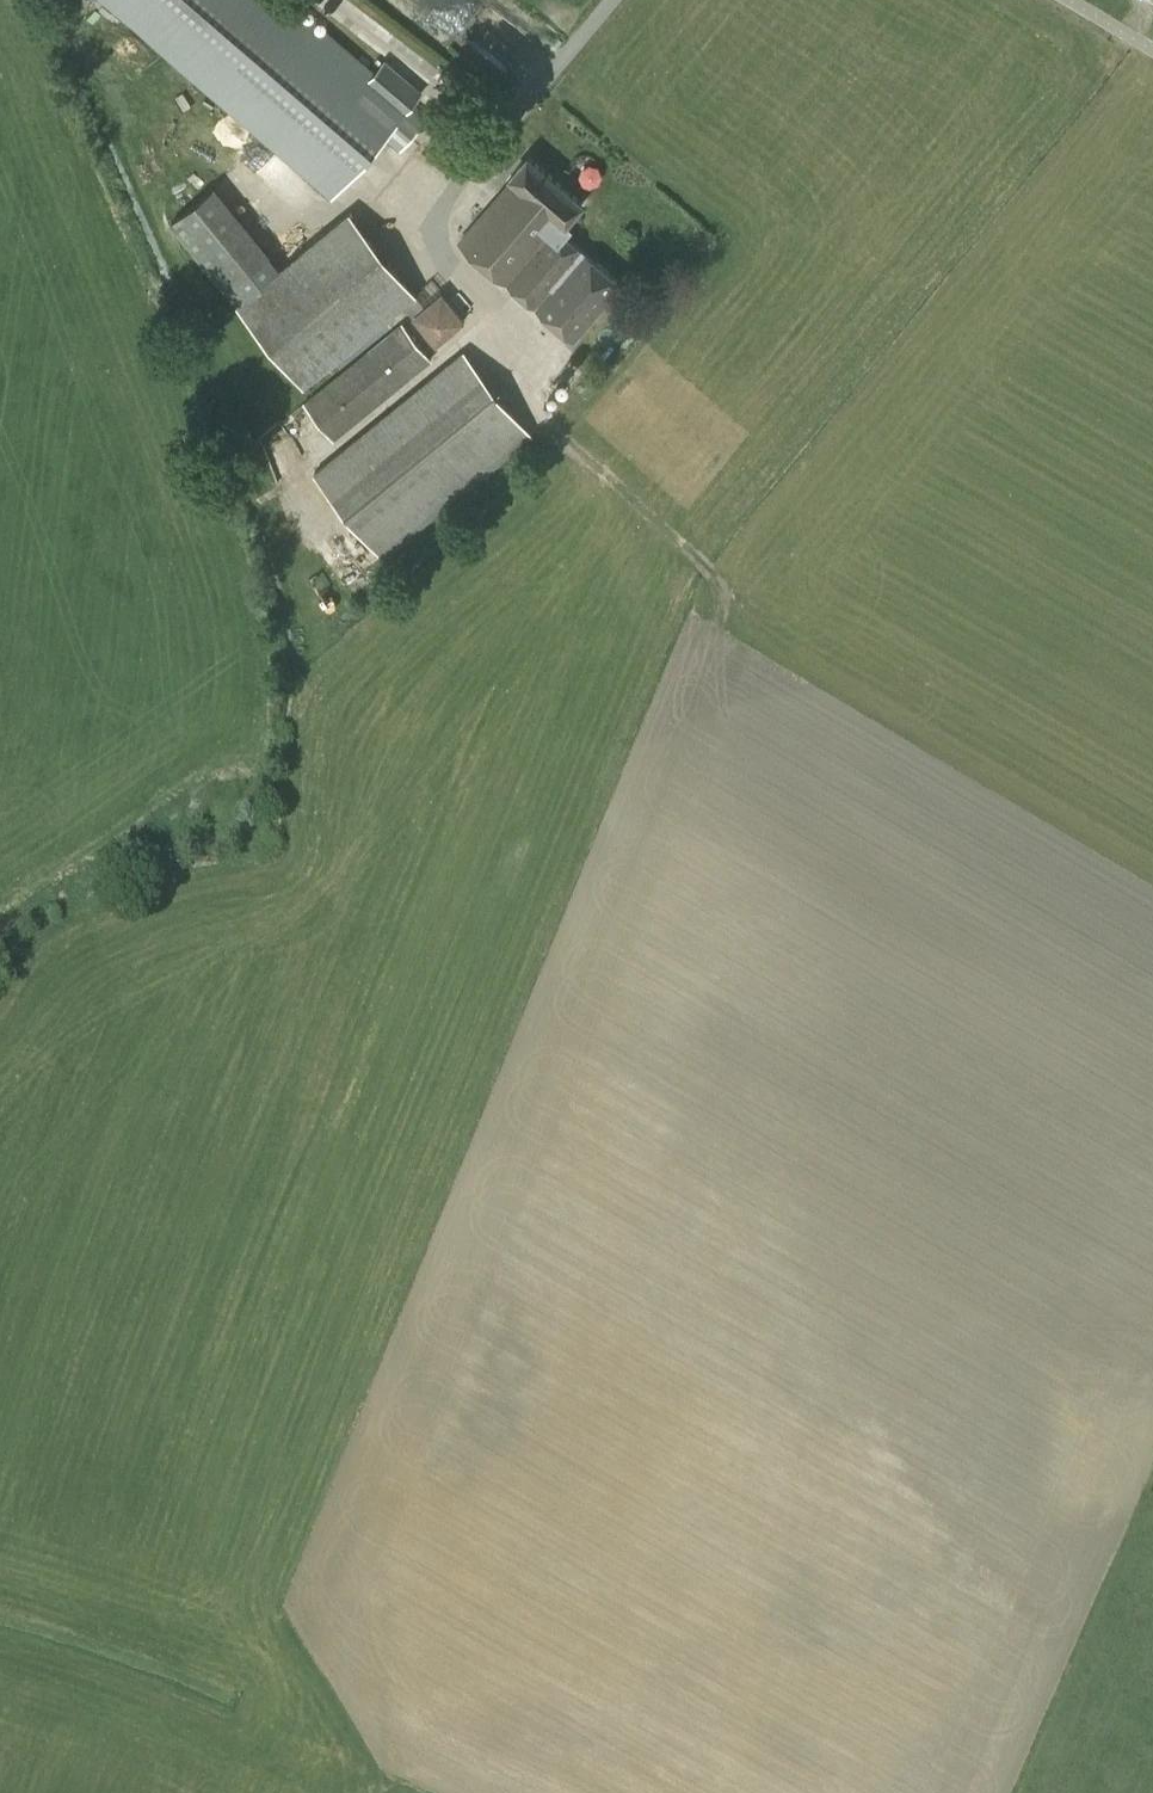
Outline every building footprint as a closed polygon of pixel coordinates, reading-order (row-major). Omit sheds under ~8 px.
[(289,0),(103,0),(332,197),(385,135),(400,148),(426,119),(411,106),(423,92),(383,58),(372,71),(289,0)] [(576,340),(624,284),(565,232),(572,223),(568,220),(584,202),(530,155),(513,174),(517,178),(462,241),(576,340)] [(224,289),(269,252),(214,185),(169,222),(224,289)] [(237,302),(305,384),(419,292),(355,214),(352,210),(237,302)] [(402,322),(303,402),(334,440),(432,359),(402,322)] [(383,558),(533,435),(463,350),(313,473),(383,558)]
